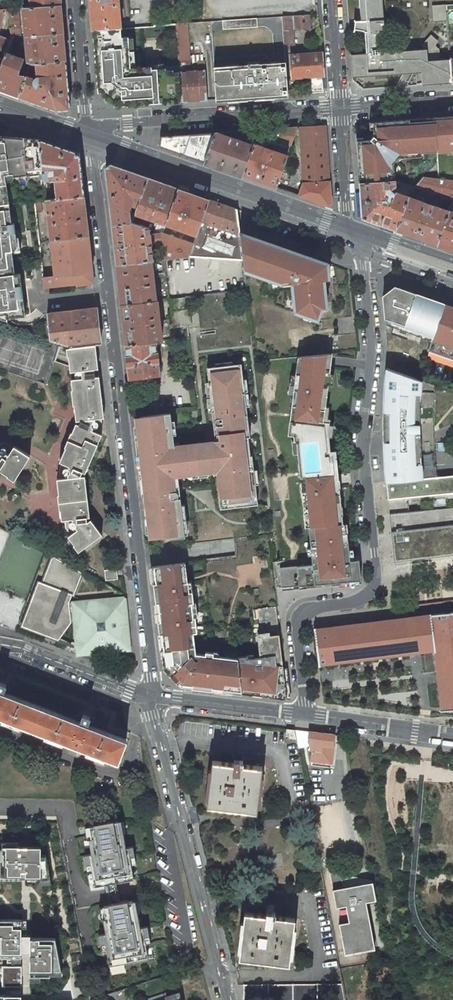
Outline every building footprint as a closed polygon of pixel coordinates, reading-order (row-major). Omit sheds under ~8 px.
[(93,30),(121,28),(119,0),(90,0),(93,30)] [(360,21),(355,21),(354,20),(353,21),(355,23),(354,30),(353,31),(354,31),(355,31),(355,30),(364,31),(366,32),(368,53),(366,54),(351,55),(352,77),(421,72),(422,85),(451,83),(450,59),(440,60),(427,61),(427,50),(426,50),(380,53),(378,53),(377,34),(379,35),(381,35),(384,32),(382,0),(359,0),(360,21)] [(28,7),(23,8),(25,36),(63,33),(60,5),(30,7),(28,7)] [(433,21),(446,20),(446,5),(432,6),(433,21)] [(10,29),(19,28),(18,8),(8,8),(10,29)] [(310,29),(309,15),(283,16),(283,30),(293,30),(310,29)] [(211,21),(214,70),(216,99),(288,94),(284,46),(283,30),(283,16),(211,21)] [(179,51),(179,60),(185,60),(189,59),(187,22),(177,23),(179,51)] [(19,97),(26,76),(30,64),(27,63),(27,60),(15,56),(19,45),(20,34),(19,28),(10,29),(10,39),(5,53),(3,60),(0,69),(0,91),(19,97)] [(142,104),(181,102),(180,90),(178,72),(173,72),(173,69),(166,70),(166,67),(152,68),(151,66),(130,67),(128,36),(121,37),(121,28),(93,30),(98,90),(117,106),(142,104)] [(284,46),(294,45),(293,30),(283,30),(284,46)] [(30,64),(33,64),(36,64),(65,60),(63,33),(25,36),(27,60),(27,63),(30,64)] [(427,61),(440,60),(439,49),(436,46),(436,44),(439,42),(431,35),(422,45),(426,48),(426,50),(427,50),(427,61)] [(0,39),(0,51),(5,53),(10,39),(1,37),(0,39)] [(321,52),(291,55),(293,77),(306,77),(311,77),(312,81),(312,92),(323,92),(321,52)] [(56,110),(69,109),(65,60),(36,64),(38,77),(33,80),(33,77),(26,76),(19,97),(56,110)] [(185,72),(178,72),(180,90),(181,102),(207,100),(204,62),(197,62),(198,71),(185,72)] [(437,152),(452,151),(452,116),(435,118),(437,152)] [(435,118),(372,122),(372,129),(372,131),(369,132),(368,132),(366,135),(365,137),(365,140),(363,140),(356,141),(357,157),(360,182),(393,180),(392,167),(396,163),(393,161),(397,156),(398,157),(405,156),(405,159),(421,158),(420,153),(437,152),(435,118)] [(325,126),(300,128),(303,184),(299,195),(328,206),(330,203),(325,126)] [(292,144),(297,128),(278,129),(275,140),(292,144)] [(214,133),(204,162),(242,176),(252,146),(258,131),(245,131),(245,137),(252,139),(250,145),(216,133),(214,133)] [(259,132),(258,131),(252,146),(242,176),(276,188),(287,158),(288,155),(264,147),(265,145),(266,144),(269,135),(259,132)] [(204,162),(214,133),(160,137),(158,147),(204,162)] [(0,136),(0,205),(9,204),(6,181),(10,181),(13,179),(14,177),(26,175),(27,188),(44,186),(39,139),(0,136)] [(54,179),(55,189),(45,190),(46,199),(56,198),(56,199),(84,196),(79,153),(77,153),(39,139),(44,180),(54,179)] [(276,188),(285,191),(296,161),(287,158),(276,188)] [(147,177),(110,164),(105,168),(112,224),(130,222),(132,222),(133,217),(135,213),(135,211),(137,206),(147,177)] [(165,224),(178,188),(147,177),(137,206),(135,211),(135,213),(165,224)] [(452,199),(452,181),(439,179),(422,178),(414,188),(452,199)] [(396,229),(409,197),(396,192),(393,193),(390,190),(395,187),(394,180),(393,180),(360,182),(362,217),(395,229),(396,229)] [(208,201),(209,199),(178,188),(165,224),(196,234),(208,201)] [(51,239),(88,234),(84,196),(56,199),(56,198),(46,199),(51,239)] [(449,211),(409,197),(396,229),(437,244),(449,211)] [(236,211),(208,201),(196,234),(193,244),(189,257),(241,260),(238,232),(236,211)] [(26,315),(20,272),(15,273),(12,251),(14,251),(17,247),(14,223),(12,224),(9,204),(0,205),(0,311),(6,310),(7,318),(26,315)] [(437,244),(452,250),(452,213),(449,211),(437,244)] [(130,222),(112,224),(116,264),(151,260),(152,260),(151,244),(162,243),(161,233),(150,235),(149,227),(140,224),(132,222),(130,222)] [(324,280),(329,279),(328,263),(238,232),(241,260),(243,271),(282,284),(291,283),(294,312),(318,320),(322,309),(327,309),(326,303),(324,280)] [(162,233),(161,233),(162,243),(164,259),(164,260),(171,259),(189,257),(193,244),(162,233)] [(55,276),(92,271),(88,234),(51,239),(55,275),(55,276)] [(151,260),(116,264),(121,304),(156,300),(153,274),(166,272),(164,260),(164,259),(152,260),(151,260)] [(166,272),(169,299),(170,299),(176,298),(171,259),(164,260),(166,272)] [(76,283),(76,285),(94,283),(92,271),(55,276),(55,275),(42,276),(44,288),(76,283)] [(431,341),(444,304),(394,287),(382,296),(385,325),(431,341)] [(162,341),(157,300),(156,300),(121,304),(126,345),(154,341),(154,342),(162,341)] [(444,304),(431,341),(428,351),(452,360),(452,307),(444,304)] [(98,306),(47,312),(50,340),(68,346),(69,347),(95,344),(102,344),(98,306)] [(154,341),(126,345),(130,378),(158,375),(157,362),(158,361),(157,353),(156,353),(154,342),(154,341)] [(95,344),(69,347),(67,347),(70,372),(81,371),(82,378),(71,379),(72,390),(76,390),(78,405),(74,405),(76,421),(80,420),(79,425),(76,423),(72,433),(75,435),(69,448),(66,447),(59,462),(62,463),(59,470),(60,478),(57,479),(59,495),(62,494),(64,509),(60,510),(62,520),(65,520),(66,528),(71,534),(68,536),(74,545),(77,543),(82,549),(102,534),(91,519),(87,522),(86,517),(90,517),(85,475),(80,476),(82,471),(85,473),(102,435),(99,433),(102,426),(101,418),(104,418),(95,344)] [(305,526),(309,526),(342,523),(341,515),(337,515),(336,506),(341,505),(339,486),(336,458),(331,459),(328,431),(330,422),(323,421),(331,366),(332,357),(332,354),(298,357),(294,384),(297,385),(296,394),(293,394),(289,425),(294,426),(293,432),(294,440),(297,439),(299,462),(302,462),(303,470),(299,470),(301,481),(304,481),(306,496),(302,496),(303,507),(307,507),(308,518),(304,518),(305,526)] [(142,438),(138,439),(142,469),(146,468),(149,494),(145,494),(148,524),(152,524),(154,538),(165,537),(165,539),(185,537),(180,498),(177,498),(178,496),(178,495),(177,492),(175,491),(174,491),(172,475),(175,474),(175,476),(213,471),(213,470),(218,469),(222,503),(238,502),(238,506),(251,504),(250,500),(257,499),(242,369),(236,370),(235,364),(213,366),(213,372),(207,373),(213,419),(216,419),(215,421),(215,422),(215,423),(216,425),(218,426),(220,442),(218,442),(217,441),(179,445),(180,447),(174,447),(174,443),(170,413),(139,417),(142,438)] [(434,407),(435,385),(418,380),(386,368),(385,387),(384,391),(384,404),(383,416),(383,430),(384,437),(384,443),(384,457),(385,461),(385,468),(386,482),(436,477),(434,454),(433,428),(434,407)] [(66,447),(69,448),(75,435),(72,433),(71,433),(65,447),(66,447)] [(0,466),(0,467),(0,469),(8,475),(10,472),(17,476),(30,455),(14,445),(12,448),(6,443),(0,443),(0,466)] [(14,480),(17,476),(10,472),(8,475),(7,475),(14,480)] [(436,477),(386,482),(388,500),(452,493),(452,476),(436,477)] [(389,514),(393,554),(412,552),(452,548),(452,507),(389,514)] [(273,562),(276,588),(361,580),(359,560),(349,561),(349,560),(347,534),(343,534),(342,523),(309,526),(312,565),(280,567),(280,564),(276,564),(276,561),(273,562)] [(79,552),(82,549),(77,543),(74,545),(79,552)] [(70,601),(81,572),(53,556),(41,587),(38,585),(21,627),(47,636),(52,638),(59,638),(72,618),(70,601)] [(165,649),(195,646),(193,632),(197,632),(195,619),(193,619),(191,603),(193,602),(191,581),(187,582),(185,563),(155,566),(157,583),(153,583),(156,603),(160,602),(162,621),(158,621),(159,634),(163,634),(165,649)] [(104,570),(105,580),(118,579),(116,569),(104,570)] [(130,650),(124,596),(70,601),(72,618),(75,641),(77,655),(130,650)] [(286,699),(275,607),(258,609),(262,645),(259,645),(260,657),(245,659),(245,656),(237,657),(238,659),(242,694),(252,695),(252,690),(268,692),(269,697),(286,699)] [(414,617),(314,629),(319,665),(426,652),(426,655),(434,654),(436,671),(438,684),(441,711),(452,710),(452,613),(414,617)] [(165,649),(161,650),(163,669),(181,686),(242,694),(238,659),(213,655),(213,652),(206,652),(205,654),(195,653),(195,646),(165,649)] [(436,671),(434,654),(426,655),(420,656),(421,661),(422,673),(425,672),(434,671),(436,671)] [(12,672),(22,675),(22,674),(23,674),(25,667),(13,663),(11,669),(13,670),(12,672)] [(94,718),(91,715),(87,713),(83,712),(80,712),(79,712),(76,720),(8,694),(11,686),(9,684),(7,682),(4,681),(1,680),(0,680),(0,716),(3,717),(2,720),(21,727),(22,724),(45,733),(44,736),(62,743),(63,740),(87,749),(86,752),(104,759),(105,756),(118,761),(126,740),(91,727),(94,718)] [(96,704),(106,708),(109,700),(97,695),(94,701),(97,702),(96,704)] [(285,737),(296,738),(294,730),(287,729),(285,737)] [(308,746),(309,749),(313,749),(311,761),(331,763),(335,735),(308,732),(294,730),(296,738),(298,748),(308,746)] [(206,806),(257,812),(259,796),(257,796),(259,784),(260,784),(262,767),(242,764),(243,761),(234,760),(234,763),(212,760),(210,778),(211,778),(209,790),(208,790),(206,806)] [(113,820),(94,824),(94,825),(90,826),(91,835),(88,836),(89,843),(91,854),(84,855),(86,865),(91,864),(93,875),(95,886),(104,884),(107,884),(111,903),(108,904),(108,905),(104,906),(106,918),(103,919),(104,923),(106,934),(98,935),(100,945),(105,944),(109,966),(148,959),(144,937),(149,936),(147,926),(140,928),(137,913),(134,913),(132,901),(128,902),(127,900),(120,902),(116,882),(134,879),(129,857),(134,856),(133,847),(126,848),(121,823),(118,824),(118,821),(113,822),(113,820)] [(22,880),(22,879),(22,875),(22,872),(26,872),(26,875),(26,879),(26,884),(40,884),(40,879),(51,879),(46,856),(42,856),(42,847),(33,847),(19,847),(19,842),(3,842),(3,848),(0,848),(0,876),(4,876),(4,880),(22,880)] [(376,900),(372,882),(329,872),(336,907),(345,905),(349,922),(338,924),(344,951),(374,945),(365,902),(376,900)] [(239,957),(289,963),(291,948),(290,947),(291,935),(292,935),(294,918),(275,915),(275,912),(273,912),(266,911),(266,914),(244,912),(242,929),(243,929),(242,942),(241,942),(239,957)] [(12,962),(14,962),(21,962),(21,954),(30,954),(30,975),(50,975),(50,970),(61,970),(55,938),(31,938),(31,935),(21,935),(21,920),(0,920),(0,951),(1,951),(1,957),(7,957),(12,957),(12,962)] [(7,966),(2,966),(2,986),(7,986),(14,987),(21,987),(21,966),(14,966),(7,966)] [(243,984),(243,999),(345,999),(342,984),(243,984)] [(21,991),(14,991),(11,991),(11,995),(7,995),(0,995),(0,999),(21,999),(21,991)] [(180,992),(166,997),(165,994),(148,999),(181,999),(180,992)]
